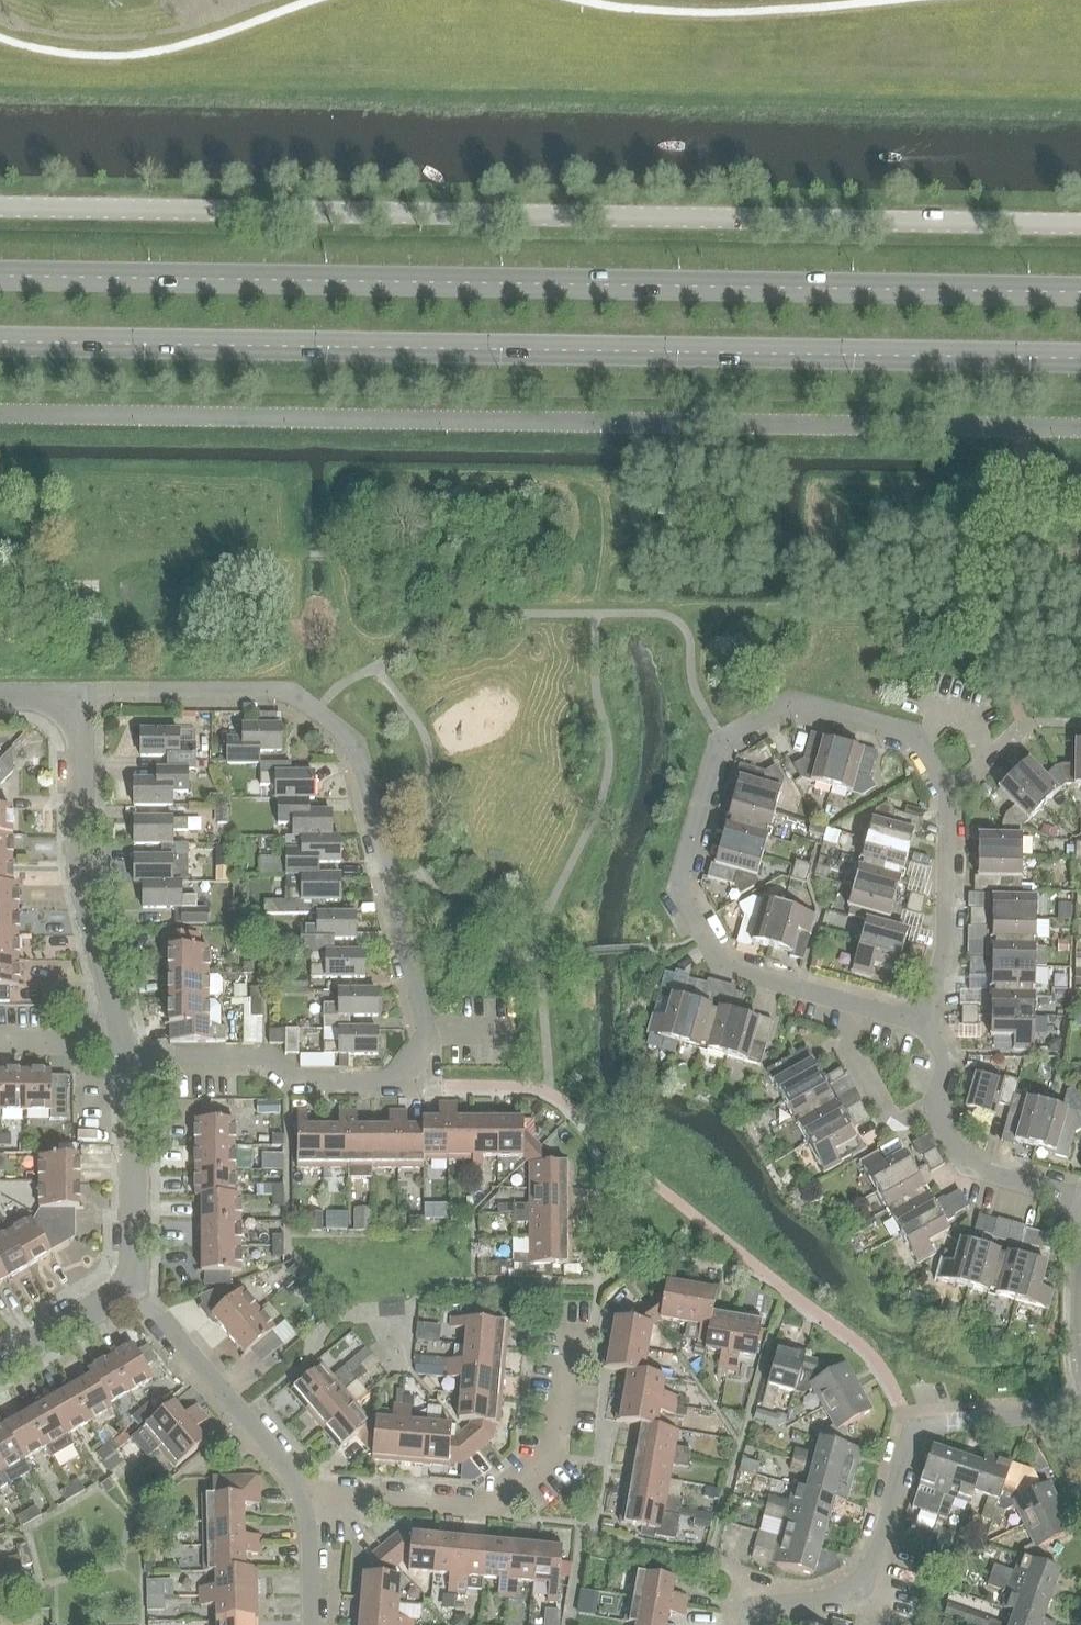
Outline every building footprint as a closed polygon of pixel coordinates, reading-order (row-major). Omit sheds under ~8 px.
[(280,753),(281,728),(242,727),(242,741),(226,741),(226,765),(258,765),(258,753),(280,753)] [(140,732),(140,756),(168,756),(168,769),(194,769),(194,746),(178,746),(178,732),(140,732)] [(823,741),(824,737),(810,734),(803,760),(793,766),(801,780),(831,788),(842,747),(823,741)] [(1065,786),(1080,786),(1080,743),(1075,743),(1074,766),(1061,766),(1058,768),(1065,786)] [(877,752),(866,749),(863,748),(862,752),(842,747),(831,788),(861,797),(875,789),(869,779),(877,752)] [(13,773),(13,748),(0,760),(0,786),(13,773)] [(1065,786),(1058,768),(1054,769),(1045,778),(1028,761),(1013,775),(1043,806),(1065,786)] [(278,801),(304,801),(309,801),(314,801),(314,775),(291,775),(291,763),(260,763),(260,774),(260,786),(276,787),(276,801),(278,801)] [(739,765),(739,766),(735,778),(739,779),(733,799),(775,811),(783,780),(775,766),(766,772),(739,765)] [(173,793),(188,793),(188,770),(157,770),(157,781),(134,781),(134,806),(173,806),(173,793)] [(1043,806),(1013,775),(998,790),(1014,807),(1005,815),(1003,820),(1022,827),(1043,806)] [(210,795),(210,805),(229,805),(229,795),(210,795)] [(746,833),(767,839),(767,837),(765,837),(767,830),(769,831),(775,811),(733,799),(728,818),(749,824),(746,833)] [(304,801),(278,801),(277,825),(292,825),(292,838),(301,838),(331,838),(331,813),(308,813),(309,801),(304,801)] [(913,833),(917,834),(921,820),(903,815),(894,813),(889,803),(875,811),(866,841),(908,853),(913,833)] [(906,807),(903,815),(921,820),(923,812),(906,807)] [(228,809),(214,809),(214,825),(229,825),(228,809)] [(12,836),(12,810),(0,810),(0,836),(12,836)] [(720,846),(762,857),(767,839),(746,833),(749,824),(728,818),(728,819),(730,820),(728,827),(726,826),(720,846)] [(161,844),(173,844),(173,831),(188,831),(188,819),(134,819),(134,844),(161,844)] [(1022,827),(1003,820),(1002,824),(1002,836),(978,836),(978,857),(1021,857),(1022,827)] [(824,838),(826,828),(811,824),(808,833),(824,838)] [(1055,840),(1058,832),(1046,828),(1043,835),(1055,840)] [(12,861),(12,836),(0,836),(0,861),(12,861)] [(331,838),(301,838),(301,851),(286,851),(286,877),(312,877),(312,863),(340,863),(340,838),(331,838)] [(898,879),(899,876),(900,872),(902,873),(908,853),(866,841),(861,860),(882,866),(879,874),(900,880),(900,879),(898,879)] [(188,870),(188,858),(188,844),(173,844),(161,844),(161,858),(134,858),(134,884),(143,884),(172,884),(172,870),(188,870)] [(715,866),(711,865),(707,878),(734,885),(739,896),(753,888),(762,857),(720,846),(715,866)] [(1066,847),(1066,856),(1075,856),(1075,847),(1066,847)] [(229,867),(229,848),(218,848),(218,867),(229,867)] [(926,868),(929,859),(913,854),(910,864),(926,868)] [(974,877),(974,880),(974,891),(1021,892),(1021,857),(978,857),(978,877),(974,877)] [(859,868),(853,888),(895,899),(900,880),(879,874),(882,866),(861,860),(861,861),(863,861),(861,868),(859,868)] [(12,886),(12,885),(12,861),(0,861),(0,886),(12,886)] [(795,861),(793,870),(808,875),(811,865),(795,861)] [(808,875),(793,870),(790,879),(806,884),(808,875)] [(264,915),(317,915),(317,901),(340,901),(340,877),(312,877),(286,877),(286,901),(264,901),(264,915)] [(172,884),(143,884),(143,909),(196,909),(196,896),(181,896),(181,884),(172,884)] [(18,911),(18,885),(12,885),(12,886),(0,886),(0,911),(18,911)] [(848,916),(866,921),(868,913),(889,918),(895,899),(853,888),(848,908),(850,908),(848,916)] [(907,902),(923,907),(926,898),(910,893),(907,902)] [(736,943),(740,943),(750,946),(751,943),(771,948),(782,907),(752,898),(738,906),(744,916),(736,943)] [(1036,899),(992,898),(992,919),(1035,919),(1036,899)] [(923,907),(907,902),(905,912),(921,916),(923,907)] [(1059,903),(1058,919),(1070,919),(1071,919),(1071,903),(1059,903)] [(789,957),(803,961),(815,916),(782,907),(771,948),(790,954),(789,957)] [(970,918),(986,918),(986,909),(970,909),(970,918)] [(175,924),(206,924),(206,910),(175,910),(175,924)] [(18,936),(18,911),(0,911),(0,936),(18,936)] [(902,952),(907,932),(885,925),(887,919),(889,919),(889,918),(868,913),(866,921),(860,940),(902,952)] [(301,954),(325,954),(327,953),(327,941),(355,941),(355,915),(317,915),(317,928),(301,928),(301,954)] [(986,918),(970,918),(970,928),(986,928),(986,918)] [(1013,948),(1035,948),(1035,947),(1032,947),(1032,940),(1035,940),(1035,919),(992,919),(992,938),(1013,939),(1013,948)] [(169,974),(208,974),(208,948),(198,948),(198,935),(163,935),(163,954),(169,954),(169,974)] [(18,961),(18,936),(0,936),(0,961),(18,961)] [(994,939),(994,942),(994,947),(992,947),(991,967),(1034,968),(1034,969),(1046,969),(1046,949),(1035,948),(1013,948),(1013,939),(992,938),(992,939),(994,939)] [(874,965),(896,972),(902,952),(860,940),(851,973),(870,978),(874,965)] [(1058,940),(1058,952),(1069,952),(1069,941),(1058,940)] [(910,944),(908,953),(924,958),(926,949),(910,944)] [(364,953),(327,953),(325,954),(325,966),(310,967),(310,979),(364,978),(364,953)] [(924,958),(908,953),(905,963),(921,967),(924,958)] [(810,967),(819,970),(822,958),(813,955),(810,967)] [(986,958),(969,958),(969,967),(985,968),(986,958)] [(9,1002),(9,987),(18,987),(18,961),(0,961),(0,1002),(9,1002)] [(254,974),(254,963),(243,963),(243,974),(254,974)] [(985,968),(969,967),(969,977),(985,977),(985,968)] [(991,967),(991,987),(1013,988),(1013,997),(1034,997),(1034,996),(1031,996),(1031,989),(1034,989),(1034,969),(1034,968),(991,967)] [(169,974),(169,999),(208,999),(208,974),(169,974)] [(306,990),(306,978),(283,978),(283,990),(306,990)] [(693,997),(697,981),(688,979),(684,995),(693,997)] [(697,981),(693,997),(702,1000),(706,984),(697,981)] [(994,988),(994,990),(994,995),(991,995),(991,1016),(1034,1017),(1034,997),(1013,997),(1013,988),(991,987),(991,988),(994,988)] [(250,999),(261,999),(261,988),(250,988),(250,999)] [(323,1030),(339,1030),(350,1030),(349,1017),(377,1017),(377,991),(338,992),(339,1004),(323,1004),(323,1030)] [(740,1010),(744,995),(735,992),(730,1008),(740,1010)] [(691,1002),(671,996),(665,1019),(663,1018),(652,1015),(647,1034),(663,1039),(679,1044),(691,1002)] [(208,999),(169,999),(169,1025),(170,1025),(170,1040),(224,1040),(223,1029),(221,1028),(221,1008),(214,1001),(208,1001),(208,999)] [(261,999),(250,999),(250,1004),(243,1004),(243,1045),(261,1045),(261,999)] [(711,1008),(700,1005),(691,1002),(679,1044),(698,1049),(704,1028),(713,1031),(719,1010),(718,1010),(717,1012),(711,1010),(711,1008)] [(978,1007),(962,1007),(961,1016),(978,1016),(978,1007)] [(704,1028),(698,1049),(700,1049),(700,1047),(707,1049),(706,1051),(726,1057),(738,1015),(719,1010),(713,1031),(704,1028)] [(772,1021),(770,1020),(759,1017),(758,1021),(738,1015),(726,1057),(760,1066),(772,1021)] [(978,1016),(961,1016),(961,1026),(978,1026),(978,1016)] [(1034,1017),(991,1016),(990,1037),(1014,1037),(1014,1051),(1033,1051),(1034,1017)] [(269,1045),(284,1045),(284,1055),(298,1055),(298,1030),(269,1030),(269,1045)] [(323,1042),(323,1055),(339,1055),(349,1055),(377,1055),(377,1030),(350,1030),(339,1030),(339,1042),(323,1042)] [(1049,1045),(1049,1052),(1059,1052),(1059,1041),(1053,1041),(1049,1045)] [(814,1060),(808,1050),(807,1048),(766,1071),(783,1101),(821,1080),(811,1062),(814,1060)] [(339,1055),(339,1068),(348,1068),(349,1055),(339,1055)] [(831,1085),(845,1077),(841,1069),(826,1077),(831,1085)] [(0,1072),(0,1111),(25,1111),(25,1072),(0,1072)] [(66,1076),(51,1076),(51,1072),(25,1072),(25,1111),(50,1111),(50,1120),(66,1120),(66,1076)] [(997,1104),(1010,1108),(1014,1096),(1015,1096),(1019,1081),(1004,1077),(1002,1082),(976,1075),(966,1109),(994,1117),(997,1104)] [(828,1100),(831,1098),(821,1080),(783,1101),(792,1118),(811,1108),(816,1116),(835,1105),(834,1104),(832,1106),(828,1100)] [(1053,1156),(1067,1160),(1074,1133),(1080,1129),(1080,1095),(1074,1086),(1067,1092),(1061,1109),(1047,1105),(1035,1147),(1054,1152),(1053,1156)] [(1010,1108),(1000,1141),(1014,1145),(1015,1141),(1035,1147),(1047,1105),(1015,1096),(1014,1096),(1010,1108)] [(258,1114),(280,1114),(279,1102),(258,1102),(258,1114)] [(845,1111),(850,1120),(864,1111),(860,1103),(845,1111)] [(422,1160),(423,1160),(447,1160),(447,1104),(438,1104),(438,1120),(422,1120),(422,1128),(423,1128),(422,1160)] [(472,1120),(457,1120),(457,1104),(447,1104),(447,1160),(472,1160),(472,1120)] [(811,1108),(792,1118),(793,1119),(795,1118),(799,1124),(796,1125),(807,1143),(844,1123),(835,1105),(816,1116),(811,1108)] [(864,1111),(850,1120),(855,1128),(869,1120),(864,1111)] [(322,1168),(322,1128),(307,1128),(307,1112),(297,1112),(297,1168),(322,1168)] [(322,1128),(322,1168),(347,1168),(348,1112),(338,1112),(338,1128),(322,1128)] [(348,1112),(347,1168),(348,1168),(348,1179),(372,1179),(373,1168),(372,1168),(373,1128),(357,1128),(357,1112),(348,1112)] [(372,1168),(373,1168),(397,1168),(398,1112),(388,1112),(388,1128),(373,1128),(372,1168)] [(423,1128),(422,1128),(407,1128),(407,1112),(398,1112),(397,1168),(423,1168),(423,1160),(422,1160),(423,1128)] [(472,1160),(472,1182),(481,1182),(481,1157),(497,1157),(497,1116),(472,1116),(472,1120),(472,1160)] [(526,1160),(539,1147),(532,1140),(527,1135),(523,1135),(523,1119),(523,1117),(497,1116),(497,1157),(523,1157),(526,1160)] [(523,1119),(523,1135),(527,1135),(532,1140),(532,1119),(523,1119)] [(195,1146),(234,1146),(234,1121),(195,1121),(195,1146)] [(866,1148),(863,1150),(857,1138),(854,1140),(844,1123),(807,1143),(823,1173),(841,1164),(839,1161),(850,1155),(852,1157),(867,1149),(866,1148)] [(256,1126),(256,1145),(271,1145),(271,1126),(256,1126)] [(0,1135),(0,1147),(11,1147),(11,1135),(0,1135)] [(272,1135),(272,1146),(283,1146),(283,1135),(272,1135)] [(47,1153),(58,1153),(58,1142),(47,1142),(47,1153)] [(234,1146),(195,1146),(195,1171),(234,1171),(234,1146)] [(539,1147),(526,1160),(529,1164),(530,1189),(570,1189),(570,1164),(551,1164),(551,1159),(539,1147)] [(925,1165),(940,1157),(935,1149),(921,1157),(925,1165)] [(860,1163),(876,1192),(914,1171),(904,1153),(883,1165),(877,1153),(860,1163)] [(262,1155),(262,1171),(283,1171),(283,1157),(283,1155),(262,1155)] [(39,1183),(78,1183),(78,1157),(39,1158),(39,1183)] [(944,1165),(940,1157),(925,1165),(930,1173),(944,1165)] [(234,1171),(195,1171),(195,1197),(201,1197),(201,1196),(234,1196),(234,1171)] [(914,1171),(876,1192),(886,1210),(905,1199),(909,1207),(928,1197),(928,1196),(925,1197),(922,1191),(924,1190),(914,1171)] [(36,1216),(73,1237),(74,1237),(70,1235),(74,1228),(74,1209),(78,1209),(78,1183),(39,1183),(39,1209),(42,1209),(42,1213),(39,1217),(37,1216),(36,1216)] [(264,1185),(264,1196),(272,1196),(272,1185),(264,1185)] [(272,1185),(272,1196),(283,1196),(283,1185),(272,1185)] [(570,1189),(530,1189),(530,1205),(513,1205),(513,1213),(513,1214),(570,1214),(570,1189)] [(945,1199),(949,1207),(964,1199),(959,1191),(945,1199)] [(201,1196),(201,1197),(201,1221),(240,1221),(240,1196),(234,1196),(201,1196)] [(283,1196),(272,1196),(272,1207),(283,1207),(283,1196)] [(905,1199),(886,1210),(887,1211),(889,1209),(892,1215),(890,1217),(900,1235),(938,1214),(928,1197),(909,1207),(905,1199)] [(964,1199),(949,1207),(954,1216),(968,1208),(964,1199)] [(425,1205),(425,1220),(434,1220),(434,1205),(425,1205)] [(372,1209),(354,1209),(354,1231),(354,1232),(372,1231),(372,1209)] [(309,1231),(322,1232),(322,1231),(322,1217),(322,1213),(309,1213),(309,1231)] [(570,1214),(513,1214),(513,1223),(530,1223),(530,1239),(570,1239),(570,1214)] [(938,1214),(900,1235),(917,1265),(934,1255),(928,1244),(948,1232),(938,1214)] [(478,1215),(478,1228),(488,1229),(488,1215),(478,1215)] [(73,1237),(36,1216),(36,1217),(39,1218),(37,1222),(33,1224),(31,1220),(9,1233),(28,1267),(51,1254),(49,1252),(65,1242),(69,1235),(73,1237)] [(983,1234),(987,1218),(978,1216),(974,1232),(983,1234)] [(327,1217),(327,1232),(348,1232),(348,1231),(348,1218),(327,1217)] [(410,1218),(410,1231),(423,1231),(424,1231),(425,1220),(425,1218),(410,1218)] [(873,1218),(866,1222),(868,1227),(876,1223),(873,1218)] [(996,1221),(987,1218),(983,1234),(992,1237),(996,1221)] [(240,1221),(201,1221),(201,1246),(240,1246),(240,1221)] [(1030,1247),(1034,1231),(1025,1229),(1021,1245),(1030,1247)] [(1034,1231),(1030,1247),(1039,1250),(1043,1234),(1034,1231)] [(9,1233),(0,1238),(0,1268),(7,1280),(28,1267),(9,1233)] [(272,1235),(272,1246),(283,1246),(283,1235),(272,1235)] [(552,1278),(552,1265),(570,1265),(570,1239),(530,1239),(530,1255),(513,1255),(513,1264),(522,1264),(522,1278),(552,1278)] [(935,1279),(968,1288),(979,1247),(959,1241),(953,1263),(951,1263),(941,1260),(940,1260),(935,1279)] [(240,1246),(201,1246),(201,1272),(240,1272),(240,1246)] [(272,1257),(283,1257),(283,1246),(272,1246),(272,1257)] [(1005,1257),(1001,1255),(999,1255),(999,1252),(979,1247),(968,1288),(987,1293),(993,1273),(1001,1275),(1007,1254),(1006,1254),(1005,1257)] [(944,1250),(941,1260),(951,1263),(953,1253),(944,1250)] [(1026,1260),(1007,1254),(1001,1275),(993,1273),(987,1293),(988,1294),(989,1291),(995,1293),(995,1295),(1015,1301),(1026,1260)] [(1026,1260),(1015,1301),(1048,1310),(1053,1291),(1040,1288),(1046,1265),(1026,1260)] [(494,1263),(494,1277),(509,1277),(509,1270),(509,1264),(494,1263)] [(296,1264),(295,1265),(288,1271),(294,1279),(303,1272),(296,1264)] [(302,1288),(309,1281),(310,1281),(303,1272),(294,1279),(302,1288)] [(647,1311),(655,1322),(659,1320),(663,1320),(684,1324),(692,1284),(666,1279),(663,1298),(658,1297),(645,1307),(647,1311)] [(228,1335),(258,1310),(241,1291),(234,1282),(199,1298),(203,1306),(199,1309),(212,1325),(216,1326),(218,1324),(228,1335)] [(692,1284),(684,1324),(700,1326),(697,1342),(706,1344),(712,1310),(713,1310),(717,1288),(692,1284)] [(529,1303),(529,1292),(517,1292),(517,1303),(529,1303)] [(924,1298),(909,1293),(905,1307),(919,1312),(924,1298)] [(462,1306),(461,1319),(503,1323),(504,1319),(504,1310),(462,1306)] [(647,1311),(645,1307),(631,1317),(630,1321),(612,1318),(607,1343),(647,1350),(651,1325),(655,1322),(647,1311)] [(258,1310),(228,1335),(245,1355),(274,1330),(258,1310)] [(706,1344),(705,1350),(721,1352),(718,1368),(727,1370),(737,1314),(713,1310),(712,1310),(706,1344)] [(737,1314),(727,1370),(736,1371),(739,1355),(755,1358),(762,1318),(737,1314)] [(465,1345),(505,1349),(508,1323),(503,1323),(461,1319),(451,1318),(450,1328),(466,1329),(465,1345)] [(423,1323),(420,1338),(441,1343),(444,1328),(423,1323)] [(991,1328),(989,1337),(999,1339),(1001,1330),(991,1328)] [(647,1350),(607,1343),(603,1368),(624,1372),(659,1377),(660,1368),(644,1366),(647,1350)] [(110,1358),(130,1392),(152,1379),(145,1367),(136,1352),(132,1345),(110,1358)] [(505,1349),(465,1345),(463,1361),(447,1359),(446,1368),(503,1374),(505,1349)] [(147,1346),(136,1352),(145,1367),(156,1361),(147,1346)] [(794,1392),(800,1371),(801,1367),(804,1356),(805,1353),(778,1346),(762,1406),(772,1409),(778,1388),(794,1392)] [(365,1349),(344,1367),(350,1374),(360,1366),(371,1356),(366,1350),(365,1349)] [(804,1356),(801,1367),(823,1373),(826,1362),(804,1356)] [(422,1357),(421,1366),(446,1368),(447,1359),(422,1357)] [(88,1371),(91,1376),(108,1405),(109,1404),(130,1392),(110,1358),(88,1371)] [(812,1389),(823,1407),(858,1387),(845,1364),(816,1380),(812,1374),(800,1371),(794,1392),(803,1394),(812,1389)] [(321,1365),(290,1391),(307,1411),(350,1374),(344,1367),(332,1378),(321,1365)] [(417,1375),(446,1378),(446,1368),(421,1366),(415,1365),(415,1372),(417,1375)] [(360,1366),(350,1374),(356,1381),(357,1382),(367,1374),(360,1366)] [(503,1374),(446,1368),(446,1378),(462,1379),(460,1395),(501,1399),(503,1374)] [(726,1378),(727,1370),(718,1368),(717,1376),(726,1378)] [(659,1377),(624,1372),(620,1396),(676,1406),(678,1396),(662,1394),(664,1378),(659,1377)] [(350,1374),(307,1411),(323,1430),(354,1404),(344,1392),(356,1381),(350,1374)] [(69,1388),(89,1422),(111,1409),(109,1404),(108,1405),(91,1376),(69,1388)] [(823,1431),(821,1439),(843,1445),(846,1434),(842,1427),(871,1411),(858,1387),(823,1407),(833,1425),(823,1431)] [(89,1422),(69,1388),(48,1400),(67,1435),(89,1422)] [(396,1390),(395,1405),(402,1406),(403,1390),(396,1390)] [(460,1395),(458,1420),(470,1421),(469,1426),(462,1432),(477,1451),(485,1444),(493,1439),(494,1424),(498,1424),(501,1399),(460,1395)] [(676,1406),(620,1396),(616,1421),(637,1425),(656,1428),(658,1413),(674,1415),(676,1406)] [(26,1413),(46,1447),(52,1458),(73,1446),(67,1435),(48,1400),(26,1413)] [(148,1403),(140,1410),(147,1419),(155,1412),(148,1403)] [(158,1449),(202,1412),(196,1405),(183,1416),(173,1403),(142,1429),(158,1449)] [(368,1450),(372,1450),(373,1450),(376,1424),(375,1424),(370,1423),(354,1404),(323,1430),(339,1449),(356,1435),(368,1450)] [(372,1450),(371,1460),(397,1462),(402,1406),(395,1405),(393,1405),(391,1421),(375,1420),(375,1424),(376,1424),(373,1450),(372,1450)] [(402,1406),(397,1462),(422,1464),(426,1424),(410,1423),(411,1406),(402,1406)] [(744,1414),(721,1409),(721,1410),(738,1436),(744,1414)] [(147,1419),(140,1410),(131,1417),(138,1426),(147,1419)] [(757,1410),(754,1419),(779,1426),(785,1423),(787,1416),(778,1413),(777,1415),(757,1410)] [(158,1449),(174,1468),(205,1442),(195,1430),(208,1419),(202,1412),(158,1449)] [(24,1460),(46,1447),(26,1413),(4,1425),(24,1460)] [(426,1424),(422,1464),(447,1467),(448,1462),(462,1464),(469,1458),(475,1453),(477,1451),(462,1432),(456,1437),(454,1439),(450,1438),(451,1426),(426,1424)] [(4,1425),(0,1428),(0,1468),(2,1472),(24,1460),(4,1425)] [(677,1431),(656,1428),(637,1425),(633,1449),(689,1459),(691,1450),(674,1447),(677,1431)] [(821,1439),(817,1452),(816,1455),(795,1449),(792,1460),(853,1476),(860,1450),(843,1445),(821,1439)] [(115,1452),(119,1449),(112,1440),(103,1447),(111,1456),(115,1452)] [(95,1454),(102,1463),(103,1462),(109,1457),(111,1456),(103,1447),(95,1454)] [(918,1487),(919,1487),(912,1508),(937,1516),(957,1457),(932,1448),(918,1487)] [(689,1459),(633,1449),(629,1474),(669,1481),(671,1465),(687,1468),(689,1459)] [(103,1462),(102,1463),(110,1472),(124,1462),(115,1452),(111,1456),(109,1457),(103,1462)] [(973,1492),(974,1492),(988,1497),(981,1518),(992,1521),(996,1509),(1003,1487),(1011,1464),(1012,1462),(986,1452),(982,1465),(973,1492)] [(957,1457),(937,1516),(947,1520),(954,1499),(970,1504),(974,1492),(973,1492),(982,1465),(957,1457)] [(742,1460),(739,1472),(758,1477),(761,1464),(742,1460)] [(853,1476),(792,1460),(789,1470),(810,1476),(806,1490),(806,1491),(833,1499),(846,1502),(853,1476)] [(1011,1464),(1003,1487),(1015,1491),(1018,1497),(1041,1487),(1033,1471),(1011,1464)] [(624,1498),(680,1508),(682,1499),(666,1496),(669,1481),(629,1474),(624,1498)] [(202,1496),(203,1522),(243,1521),(243,1505),(259,1504),(259,1477),(212,1478),(213,1496),(202,1496)] [(106,1493),(114,1487),(108,1479),(100,1485),(106,1493)] [(79,1482),(69,1488),(74,1497),(84,1491),(79,1482)] [(1003,1487),(996,1509),(1004,1511),(1015,1506),(1024,1525),(1060,1507),(1048,1483),(1041,1487),(1018,1497),(1015,1491),(1003,1487)] [(132,1496),(129,1498),(136,1507),(139,1504),(152,1494),(145,1486),(132,1496)] [(806,1491),(806,1490),(794,1487),(789,1503),(768,1497),(765,1507),(826,1524),(833,1499),(806,1491)] [(66,1502),(74,1497),(69,1488),(60,1492),(66,1502)] [(707,1489),(705,1498),(718,1501),(720,1491),(707,1489)] [(675,1541),(679,1517),(680,1508),(624,1498),(620,1524),(655,1530),(654,1537),(675,1541)] [(35,1506),(25,1512),(31,1522),(41,1516),(35,1506)] [(729,1507),(726,1518),(739,1522),(742,1511),(729,1507)] [(826,1524),(765,1507),(763,1517),(784,1523),(780,1538),(819,1549),(826,1524)] [(1060,1507),(1024,1525),(1033,1544),(1023,1549),(1020,1558),(1042,1565),(1046,1554),(1042,1546),(1072,1532),(1060,1507)] [(22,1527),(31,1522),(25,1512),(17,1517),(22,1527)] [(203,1522),(204,1547),(260,1545),(260,1536),(244,1536),(243,1521),(203,1522)] [(925,1555),(924,1557),(948,1565),(949,1563),(952,1555),(946,1553),(953,1534),(934,1527),(928,1545),(925,1555)] [(381,1548),(397,1566),(405,1560),(409,1560),(408,1572),(433,1574),(437,1534),(411,1531),(411,1536),(397,1535),(381,1548)] [(819,1549),(780,1538),(779,1539),(758,1533),(754,1547),(751,1558),(812,1575),(819,1549)] [(437,1534),(433,1574),(449,1576),(448,1592),(457,1593),(462,1536),(437,1534)] [(466,1594),(466,1591),(482,1592),(483,1579),(487,1538),(462,1536),(457,1593),(466,1594)] [(925,1552),(929,1540),(916,1536),(912,1548),(925,1552)] [(497,1597),(507,1597),(512,1541),(487,1538),(483,1579),(499,1580),(497,1597)] [(517,1582),(533,1583),(536,1543),(512,1541),(507,1597),(516,1598),(517,1582)] [(533,1583),(549,1585),(547,1601),(557,1602),(559,1577),(560,1564),(562,1545),(536,1543),(533,1583)] [(16,1547),(18,1557),(29,1554),(27,1544),(16,1547)] [(204,1572),(216,1572),(216,1571),(244,1571),(244,1570),(244,1555),(260,1554),(260,1545),(204,1547),(204,1572)] [(381,1548),(373,1555),(366,1560),(365,1574),(360,1574),(358,1599),(398,1603),(400,1578),(389,1577),(389,1572),(397,1566),(381,1548)] [(29,1554),(18,1557),(21,1568),(32,1565),(29,1554)] [(1042,1565),(1020,1558),(1020,1557),(1015,1573),(994,1566),(990,1576),(1050,1596),(1059,1571),(1042,1565)] [(154,1572),(154,1561),(146,1561),(146,1572),(154,1572)] [(560,1564),(559,1577),(569,1578),(570,1579),(571,1565),(560,1564)] [(200,1587),(200,1597),(257,1595),(256,1570),(244,1570),(244,1571),(216,1571),(216,1572),(216,1587),(200,1587)] [(634,1573),(630,1597),(685,1607),(687,1598),(671,1595),(674,1579),(634,1573)] [(1050,1596),(990,1576),(987,1586),(1008,1593),(1002,1609),(1015,1613),(1015,1612),(1041,1621),(1050,1596)] [(173,1597),(172,1580),(146,1581),(146,1598),(164,1598),(173,1597)] [(216,1605),(217,1621),(257,1620),(257,1595),(200,1597),(200,1606),(216,1605)] [(630,1597),(625,1623),(636,1624),(638,1624),(666,1624),(668,1613),(684,1616),(685,1607),(630,1597)] [(164,1598),(146,1598),(147,1612),(164,1612),(164,1598)] [(355,1624),(363,1624),(412,1624),(413,1620),(397,1619),(398,1603),(358,1599),(355,1624)] [(943,1615),(971,1624),(974,1614),(947,1605),(943,1615)] [(1015,1613),(1011,1624),(1054,1624),(1041,1621),(1015,1612),(1015,1613)] [(455,1624),(467,1624),(468,1618),(456,1617),(455,1624)]
